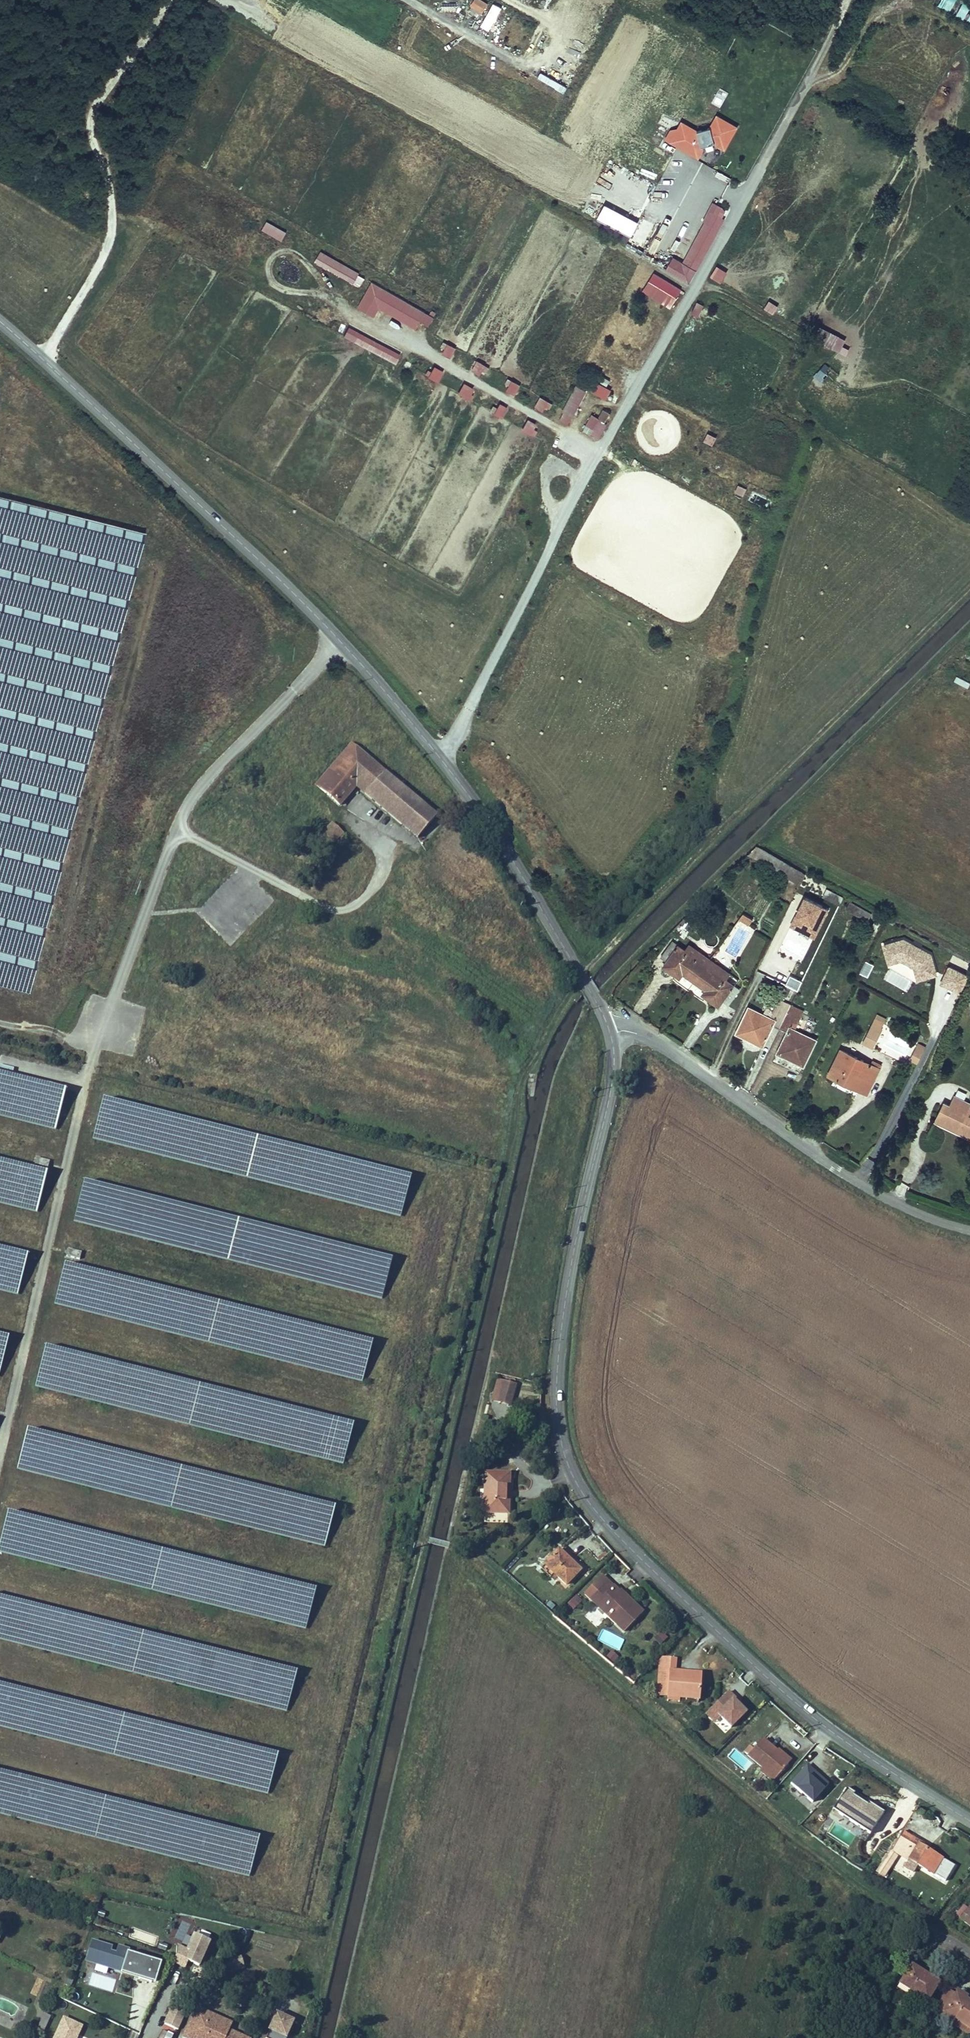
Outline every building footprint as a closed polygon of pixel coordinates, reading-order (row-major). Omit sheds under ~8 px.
[(481,15),(488,4),(482,0),(474,0),(469,7),(481,15)] [(969,24),(969,0),(937,0),(934,6),(969,24)] [(489,31),(502,8),(493,3),(481,26),(489,31)] [(664,141),(700,159),(705,149),(711,152),(715,146),(727,152),(739,126),(716,115),(707,133),(681,121),(676,131),(670,128),(664,141)] [(694,286),(727,209),(711,202),(685,263),(672,257),(665,274),(694,286)] [(282,241),(287,232),(267,221),(262,231),(282,241)] [(359,288),(366,277),(320,252),(314,263),(359,288)] [(717,266),(710,278),(721,284),(728,272),(717,266)] [(654,272),(642,291),(670,309),(682,291),(654,272)] [(429,326),(434,317),(371,282),(357,308),(375,318),(380,310),(416,330),(421,322),(429,326)] [(774,314),(778,306),(769,301),(764,310),(774,314)] [(696,302),(691,314),(698,318),(704,305),(696,302)] [(348,327),(343,338),(396,364),(401,353),(348,327)] [(826,330),(820,344),(847,356),(850,349),(843,346),(847,339),(826,330)] [(450,358),(456,348),(444,341),(439,352),(450,358)] [(483,377),(489,367),(477,360),(471,371),(483,377)] [(814,376),(822,383),(833,370),(825,363),(814,376)] [(427,377),(438,383),(444,371),(433,366),(427,377)] [(503,389),(516,395),(521,385),(509,378),(503,389)] [(458,394),(469,400),(474,389),(463,383),(458,394)] [(608,399),(611,388),(594,383),(591,393),(608,399)] [(574,385),(560,421),(571,426),(585,390),(574,385)] [(547,414),(552,402),(540,397),(535,408),(547,414)] [(502,419),(508,408),(499,403),(493,414),(502,419)] [(598,418),(591,414),(582,432),(599,440),(612,414),(602,409),(598,418)] [(521,431),(530,435),(536,424),(527,419),(521,431)] [(703,442),(713,446),(717,437),(708,433),(703,442)] [(743,497),(746,489),(738,486),(734,494),(743,497)] [(67,515),(66,522),(83,525),(84,517),(67,515)] [(135,573),(144,532),(91,520),(83,553),(98,556),(97,561),(116,566),(116,569),(135,573)] [(954,681),(968,689),(969,685),(969,683),(957,675),(954,681)] [(346,739),(312,781),(334,800),(351,781),(380,805),(399,783),(346,739)] [(431,809),(399,783),(380,805),(379,806),(412,833),(431,809)] [(24,805),(18,823),(28,825),(28,822),(47,827),(49,819),(34,815),(36,808),(24,805)] [(325,819),(308,840),(317,849),(334,827),(325,819)] [(748,854),(774,868),(781,859),(757,846),(748,854)] [(781,859),(774,868),(800,885),(807,875),(781,859)] [(807,878),(802,887),(814,894),(820,885),(807,878)] [(827,889),(823,897),(839,904),(843,897),(827,889)] [(805,898),(789,928),(814,941),(830,910),(805,898)] [(872,914),(850,901),(846,908),(868,921),(872,914)] [(739,919),(749,925),(753,919),(743,913),(739,919)] [(884,918),(878,915),(869,933),(875,936),(884,918)] [(679,923),(688,929),(691,925),(683,919),(679,923)] [(688,929),(679,923),(673,929),(684,937),(689,930),(688,929)] [(889,964),(902,961),(914,968),(918,980),(938,975),(933,954),(905,938),(884,944),(889,964)] [(665,961),(662,966),(680,979),(683,974),(694,982),(710,959),(690,945),(686,951),(672,941),(660,957),(665,961)] [(779,963),(795,967),(798,955),(782,951),(779,963)] [(730,973),(710,959),(694,982),(704,990),(701,994),(719,1007),(724,1001),(728,1005),(740,990),(726,980),(730,973)] [(869,977),(874,964),(865,960),(860,973),(869,977)] [(940,984),(960,993),(969,976),(949,966),(940,984)] [(748,1007),(735,1034),(763,1047),(774,1026),(780,1028),(791,1005),(780,999),(771,1018),(748,1007)] [(776,1053),(804,1066),(817,1040),(794,1029),(803,1010),(791,1005),(780,1028),(786,1032),(776,1053)] [(883,1023),(885,1019),(878,1015),(875,1020),(883,1023)] [(872,1047),(883,1023),(875,1020),(864,1043),(872,1047)] [(923,1051),(926,1047),(919,1043),(917,1048),(923,1051)] [(918,1062),(923,1051),(917,1048),(911,1059),(918,1062)] [(871,1064),(841,1049),(828,1074),(867,1094),(879,1068),(871,1064)] [(57,1126),(66,1091),(0,1074),(0,1112),(57,1126)] [(969,1107),(969,1103),(954,1095),(950,1105),(944,1102),(934,1122),(969,1139),(969,1107)] [(102,1100),(93,1135),(401,1213),(410,1178),(102,1100)] [(870,1174),(877,1163),(867,1156),(859,1167),(870,1174)] [(49,1161),(36,1157),(34,1165),(47,1169),(49,1161)] [(38,1208),(47,1173),(0,1162),(0,1199),(38,1208)] [(83,1182),(74,1218),(383,1295),(391,1260),(83,1182)] [(19,1291),(28,1256),(0,1249),(0,1286),(19,1291)] [(80,1259),(81,1252),(68,1249),(66,1256),(80,1259)] [(64,1265),(55,1300),(363,1378),(372,1343),(64,1265)] [(8,1338),(0,1336),(0,1372),(8,1338)] [(44,1347),(36,1382),(344,1460),(353,1425),(44,1347)] [(509,1405),(515,1385),(497,1380),(491,1400),(509,1405)] [(26,1430),(17,1465),(326,1543),(335,1508),(26,1430)] [(509,1477),(485,1477),(484,1513),(508,1513),(509,1477)] [(0,1540),(0,1548),(307,1625),(315,1590),(7,1512),(0,1540)] [(558,1550),(545,1565),(566,1585),(579,1571),(558,1550)] [(583,1596),(589,1601),(607,1581),(609,1580),(603,1575),(583,1596)] [(609,1580),(607,1581),(624,1597),(625,1595),(609,1580)] [(589,1601),(613,1624),(615,1623),(622,1630),(641,1610),(625,1595),(624,1597),(607,1581),(589,1601)] [(573,1611),(582,1602),(576,1596),(567,1605),(573,1611)] [(287,1707),(296,1672),(0,1598),(0,1635),(287,1707)] [(621,1631),(622,1630),(615,1623),(613,1624),(621,1631)] [(597,1639),(619,1651),(624,1641),(603,1629),(597,1639)] [(657,1696),(670,1697),(673,1672),(675,1672),(677,1658),(661,1656),(657,1696)] [(673,1672),(670,1697),(688,1698),(688,1701),(698,1702),(701,1675),(675,1672),(673,1672)] [(269,1790),(278,1755),(0,1685),(0,1722),(269,1790)] [(729,1691),(707,1713),(727,1732),(748,1710),(729,1691)] [(776,1750),(762,1737),(747,1754),(762,1767),(775,1779),(789,1763),(775,1751),(776,1750)] [(775,1751),(789,1763),(792,1760),(778,1748),(776,1750),(775,1751)] [(729,1759),(745,1770),(750,1762),(733,1752),(729,1759)] [(829,1784),(808,1765),(791,1783),(813,1802),(829,1784)] [(771,1784),(775,1779),(762,1767),(758,1772),(771,1784)] [(250,1873),(259,1838),(0,1772),(0,1810),(250,1873)] [(884,1813),(847,1789),(839,1801),(845,1806),(840,1814),(871,1834),(884,1813)] [(839,1801),(833,1810),(840,1814),(845,1806),(839,1801)] [(928,1848),(901,1832),(890,1849),(897,1853),(909,1860),(904,1867),(913,1872),(917,1865),(933,1875),(943,1859),(927,1849),(928,1848)] [(883,1876),(897,1853),(890,1849),(884,1845),(881,1849),(888,1854),(876,1872),(883,1876)] [(899,1857),(896,1867),(902,1869),(905,1859),(899,1857)] [(967,1909),(959,1919),(969,1926),(969,1911),(967,1909)] [(200,1964),(210,1941),(195,1934),(189,1948),(192,1950),(188,1959),(200,1964)] [(111,1947),(92,1941),(87,1958),(95,1960),(94,1962),(115,1969),(117,1964),(122,1966),(122,1968),(136,1973),(137,1971),(140,1972),(138,1978),(151,1983),(158,1961),(132,1953),(131,1956),(127,1955),(128,1950),(118,1947),(116,1954),(109,1952),(111,1947)] [(240,1956),(226,1960),(229,1968),(243,1963),(240,1956)] [(243,1963),(229,1968),(230,1972),(244,1967),(243,1963)] [(122,1966),(117,1964),(115,1969),(115,1971),(138,1978),(140,1972),(137,1971),(136,1973),(122,1968),(122,1966)] [(910,1967),(896,1988),(904,1993),(907,1989),(927,2002),(939,1983),(921,1971),(919,1973),(910,1967)] [(958,1990),(956,1994),(966,2001),(968,1996),(958,1990)] [(956,1994),(941,2018),(951,2024),(954,2020),(969,2029),(969,2003),(966,2001),(956,1994)] [(179,2028),(186,2011),(173,2006),(166,2022),(179,2028)] [(196,2008),(186,2030),(200,2036),(199,2037),(245,2037),(229,2031),(207,2021),(210,2014),(196,2008)] [(47,2024),(50,2016),(44,2014),(40,2021),(47,2024)] [(207,2021),(229,2031),(232,2024),(210,2014),(207,2021)] [(277,2014),(266,2037),(287,2037),(286,2036),(292,2021),(277,2014)] [(53,2037),(78,2037),(83,2026),(63,2016),(53,2037)] [(954,2020),(951,2024),(968,2035),(969,2032),(969,2029),(954,2020)] [(36,2030),(43,2033),(47,2024),(40,2021),(36,2030)] [(186,2030),(183,2037),(186,2037),(199,2037),(200,2036),(186,2030)]
